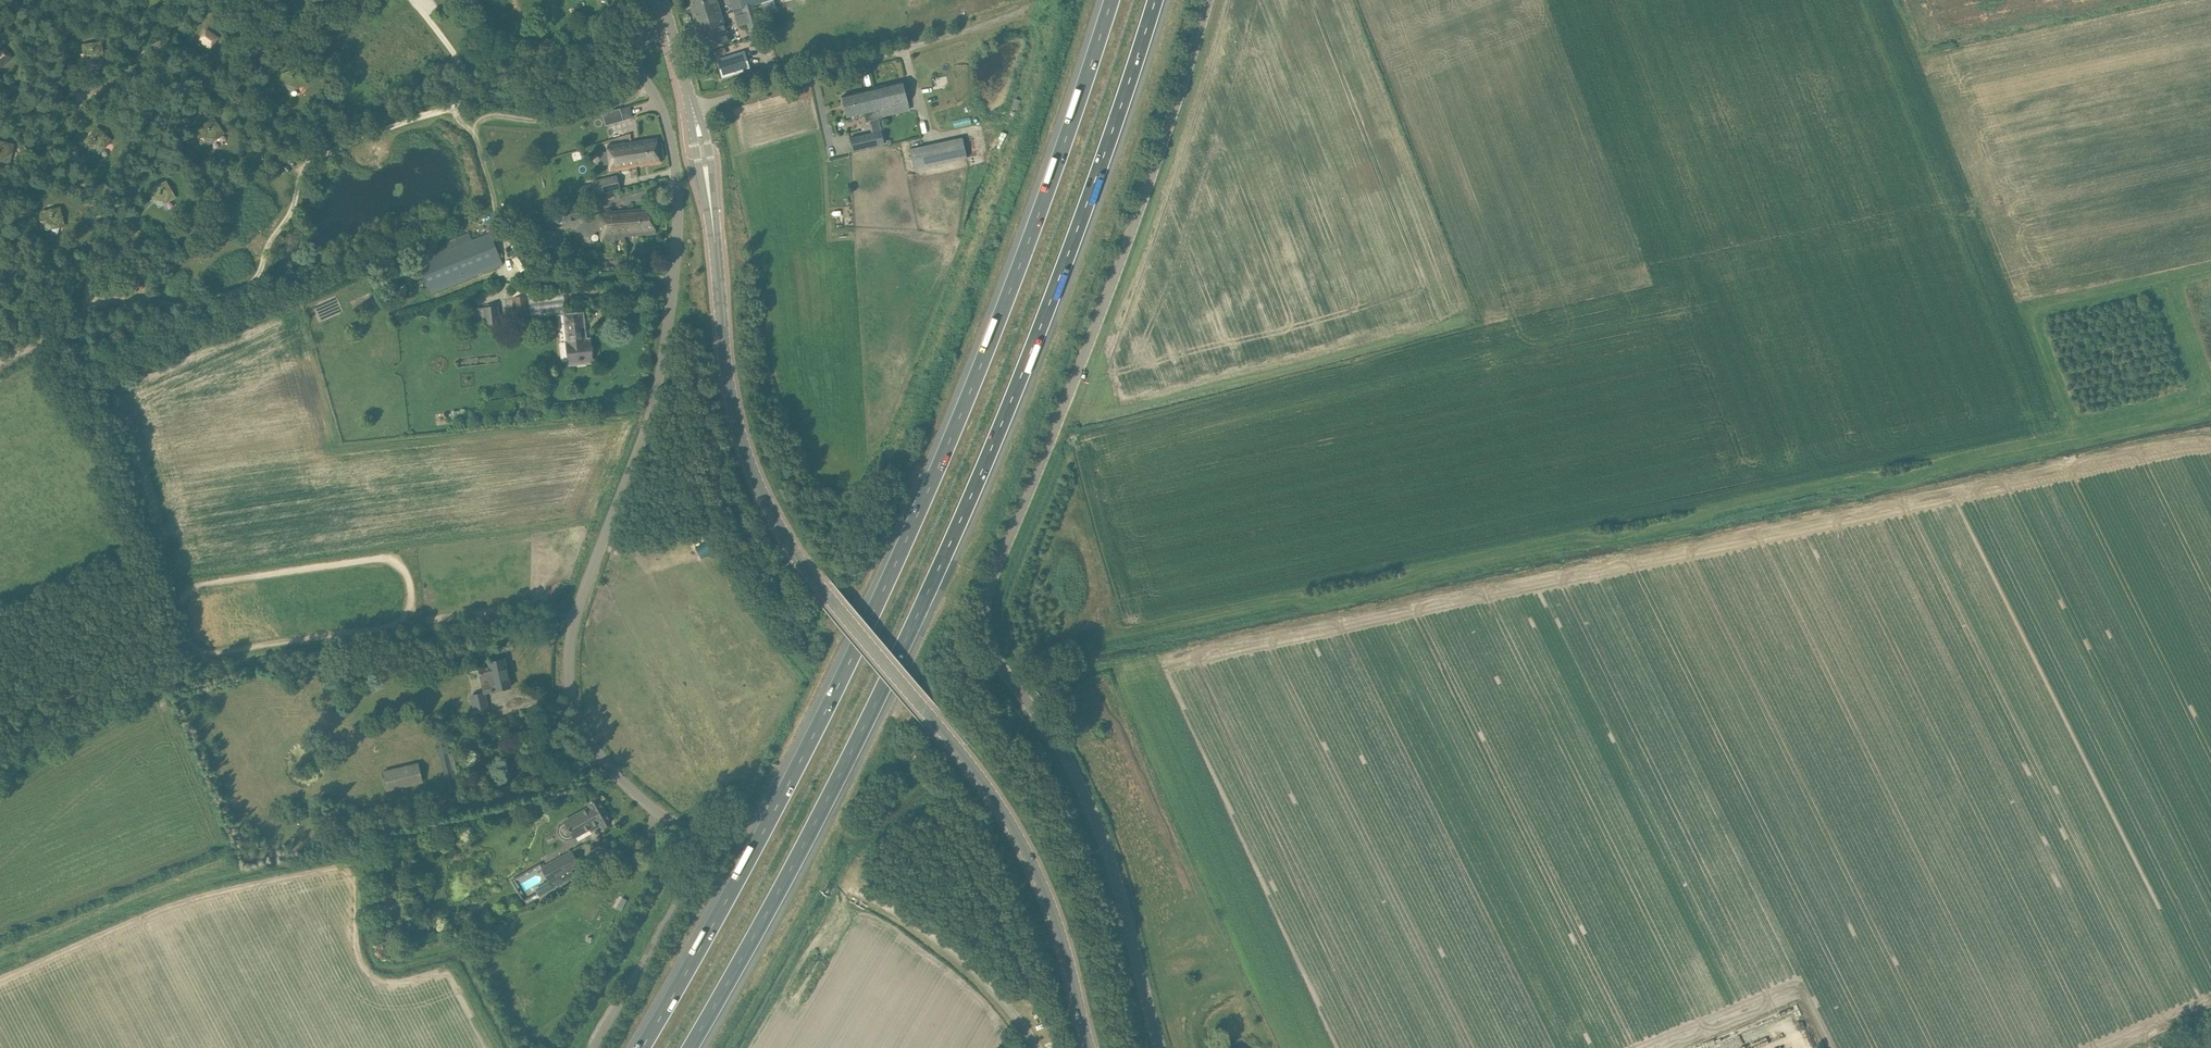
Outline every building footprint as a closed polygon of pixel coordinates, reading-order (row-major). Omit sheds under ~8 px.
[(611,10),(631,0),(606,0),(611,10)] [(696,23),(722,15),(717,0),(689,0),(696,23)] [(741,9),(760,3),(760,4),(761,4),(763,10),(772,7),(770,1),(772,0),(739,0),(741,9)] [(760,3),(741,9),(749,34),(762,31),(755,6),(760,4),(760,3)] [(722,15),(696,23),(704,50),(730,42),(722,15)] [(220,36),(207,28),(198,40),(211,49),(220,36)] [(3,46),(0,48),(0,68),(13,56),(3,46)] [(723,77),(749,68),(745,56),(737,58),(735,54),(718,60),(723,77)] [(258,59),(255,68),(261,70),(265,62),(258,59)] [(308,84),(299,65),(281,74),(290,92),(308,84)] [(903,81),(874,88),(879,109),(908,102),(903,81)] [(879,109),(874,88),(842,96),(847,117),(866,112),(868,120),(881,117),(879,109)] [(630,106),(603,113),(606,124),(623,120),(632,117),(630,106)] [(225,133),(213,116),(197,128),(209,145),(225,133)] [(190,127),(182,130),(184,137),(193,135),(190,127)] [(884,143),(881,130),(850,138),(852,150),(884,143)] [(607,150),(610,168),(611,170),(650,164),(660,162),(657,138),(646,140),(607,146),(607,150)] [(966,157),(962,138),(909,149),(914,168),(966,157)] [(0,140),(0,161),(11,163),(15,144),(0,140)] [(29,140),(24,145),(31,151),(35,146),(29,140)] [(616,175),(592,181),(592,184),(594,191),(595,195),(619,189),(616,175)] [(177,198),(167,180),(149,190),(159,208),(177,198)] [(135,183),(126,188),(130,194),(138,189),(135,183)] [(592,184),(584,186),(585,193),(594,191),(592,184)] [(564,223),(581,218),(577,205),(560,210),(564,223)] [(65,226),(61,206),(41,210),(46,230),(65,226)] [(656,233),(654,208),(643,208),(599,212),(601,241),(625,239),(625,236),(656,233)] [(548,213),(552,227),(564,223),(560,210),(548,213)] [(105,219),(103,228),(110,229),(112,220),(105,219)] [(486,219),(471,224),(473,230),(488,225),(486,219)] [(502,264),(490,233),(452,248),(449,240),(416,253),(419,261),(432,293),(502,264)] [(548,254),(545,239),(539,240),(541,255),(548,254)] [(600,252),(592,253),(594,266),(601,266),(600,252)] [(520,255),(515,257),(520,271),(525,269),(520,255)] [(540,301),(543,315),(565,311),(562,292),(532,298),(533,303),(540,301)] [(527,297),(513,298),(516,321),(530,319),(527,297)] [(500,323),(498,305),(475,308),(477,326),(500,323)] [(584,330),(585,330),(583,312),(564,314),(567,341),(566,341),(561,342),(560,343),(561,360),(563,361),(568,361),(569,365),(592,362),(589,338),(584,339),(584,330)] [(529,406),(528,396),(520,397),(521,407),(529,406)] [(700,545),(706,556),(713,552),(707,541),(700,545)] [(479,669),(484,692),(495,690),(510,686),(507,673),(506,673),(505,669),(506,669),(504,659),(490,662),(491,667),(479,669)] [(340,687),(338,678),(328,680),(330,689),(340,687)] [(488,709),(484,692),(472,695),(476,712),(488,709)] [(422,782),(418,763),(384,772),(388,790),(422,782)] [(573,839),(577,836),(590,829),(592,832),(600,828),(611,822),(598,799),(589,805),(589,806),(563,820),(560,823),(558,827),(558,833),(560,837),(565,840),(569,840),(572,838),(573,839)] [(345,817),(347,826),(366,821),(364,813),(345,817)] [(541,866),(542,868),(549,881),(547,883),(549,888),(548,889),(549,892),(575,877),(571,870),(580,865),(571,850),(541,866)]
